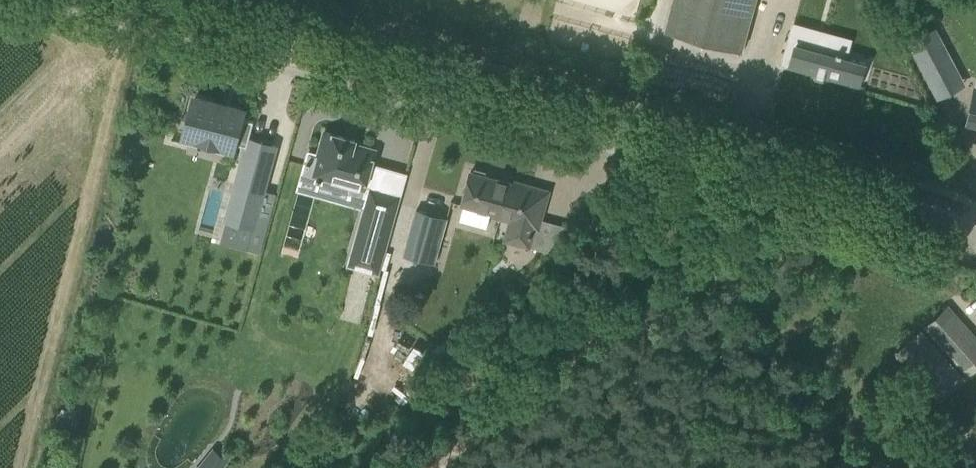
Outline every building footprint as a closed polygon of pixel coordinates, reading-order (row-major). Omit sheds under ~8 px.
[(742,51),(756,0),(673,0),(665,30),(742,51)] [(793,26),(782,64),(788,66),(788,67),(816,74),(815,76),(824,78),(824,77),(860,87),(865,62),(847,57),(841,56),(842,53),(837,51),(836,54),(830,53),(834,38),(793,26)] [(935,27),(908,41),(927,76),(928,75),(952,63),(953,62),(935,27)] [(184,134),(190,136),(227,146),(233,148),(234,143),(246,146),(226,220),(253,227),(275,145),(249,138),(253,121),(241,117),(243,110),(195,96),(184,134)] [(318,155),(309,152),(302,174),(307,176),(308,175),(317,178),(316,180),(321,182),(322,179),(349,187),(350,188),(348,193),(362,197),(375,149),(354,143),(355,139),(352,139),(351,143),(343,141),(344,136),(324,131),(318,155)] [(533,247),(549,190),(514,180),(514,183),(484,175),(485,172),(475,169),(474,172),(470,171),(461,204),(494,213),(493,217),(509,221),(503,240),(533,247)] [(364,209),(348,264),(378,273),(400,196),(370,187),(367,198),(364,209)] [(416,209),(404,255),(434,264),(447,217),(416,209)] [(953,305),(902,347),(916,364),(930,353),(953,381),(975,363),(975,333),(953,305)]
